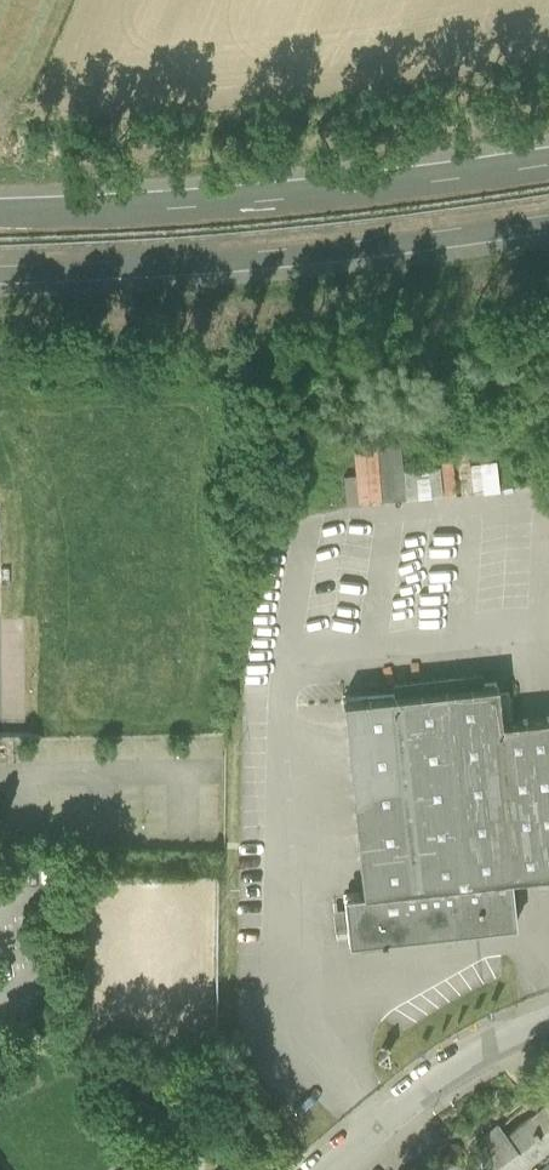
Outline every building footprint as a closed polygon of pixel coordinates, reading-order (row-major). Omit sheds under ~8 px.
[(361,439),(363,496),(411,494),(408,437),(361,439)] [(352,944),(515,927),(511,882),(548,878),(548,717),(501,723),(497,687),(346,703),(367,897),(347,899),(352,944)] [(478,1142),(501,1169),(548,1169),(548,1102),(512,1133),(503,1122),(478,1142)]
